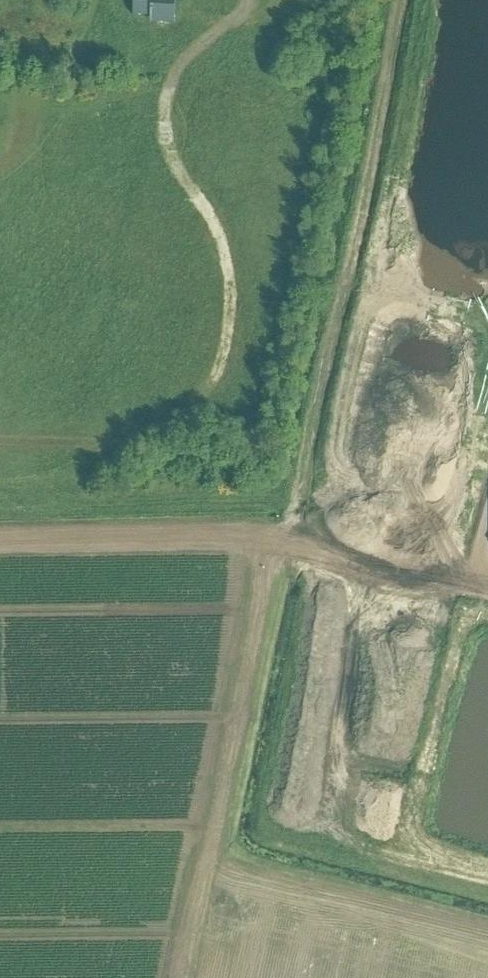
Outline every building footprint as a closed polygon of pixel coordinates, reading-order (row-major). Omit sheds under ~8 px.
[(157,22),(174,23),(175,0),(133,0),(133,16),(157,17),(157,22)]
